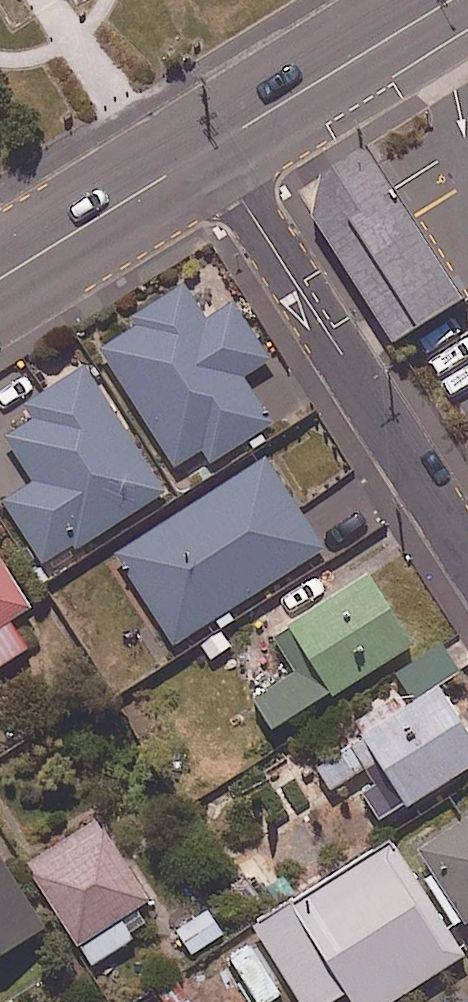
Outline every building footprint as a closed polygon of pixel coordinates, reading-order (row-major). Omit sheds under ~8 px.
[(461,298),(363,147),(316,178),(307,216),(390,344),(461,298)] [(204,317),(181,281),(129,315),(134,322),(99,345),(174,462),(200,445),(208,459),(270,419),(240,372),(267,355),(232,299),(204,317)] [(162,487),(83,362),(22,401),(34,419),(10,434),(37,476),(4,497),(45,561),(162,487)] [(321,544),(264,454),(109,552),(166,643),(321,544)] [(25,645),(6,616),(28,602),(0,558),(0,661),(25,645)] [(410,641),(363,566),(270,625),(297,667),(252,695),(272,728),(410,641)] [(439,640),(391,670),(403,689),(305,748),(328,786),(349,774),(376,817),(467,761),(467,733),(436,681),(456,668),(439,640)] [(411,843),(458,920),(467,914),(467,808),(411,843)] [(160,917),(93,815),(23,860),(69,932),(90,943),(99,957),(160,917)] [(390,837),(252,923),(301,1001),(319,1001),(343,987),(352,1001),(382,1001),(462,953),(390,837)] [(222,933),(207,907),(173,926),(188,952),(222,933)] [(227,954),(257,1001),(263,1001),(279,992),(247,941),(227,954)]
